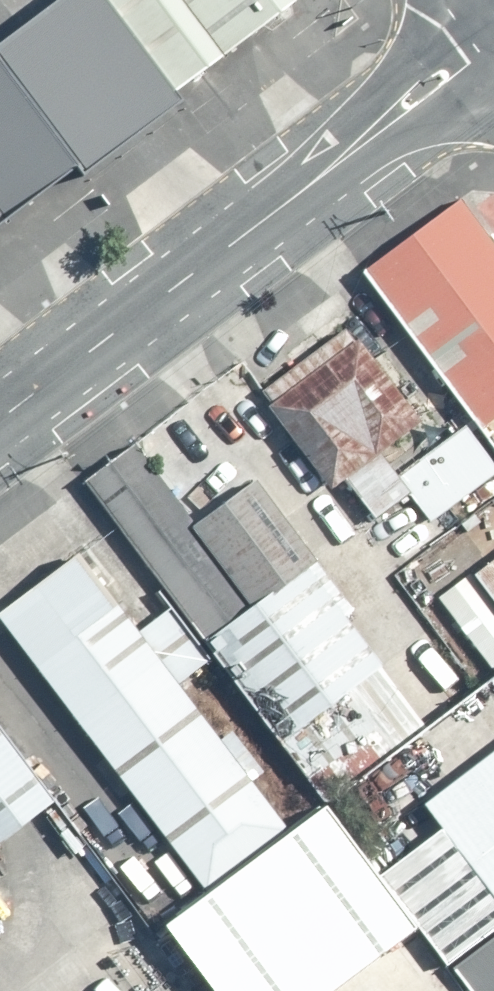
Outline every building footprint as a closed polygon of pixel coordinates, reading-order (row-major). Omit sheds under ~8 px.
[(290,0),(82,0),(0,61),(0,241),(302,16),(290,0)] [(435,194),(341,262),(445,403),(493,367),(493,274),(435,194)] [(379,413),(307,315),(228,373),(300,471),(379,413)] [(163,511),(105,432),(52,471),(170,632),(223,593),(163,511)] [(163,511),(223,593),(280,551),(219,470),(163,511)] [(441,555),(493,627),(493,517),(441,555)] [(52,539),(0,577),(0,655),(164,877),(253,812),(52,539)] [(280,551),(170,632),(249,739),(359,659),(280,551)] [(468,666),(357,747),(413,823),(352,867),(406,941),(493,876),(493,702),(468,666)] [(0,760),(0,825),(32,801),(0,760)] [(406,941),(443,990),(453,990),(493,961),(493,876),(406,941)]
